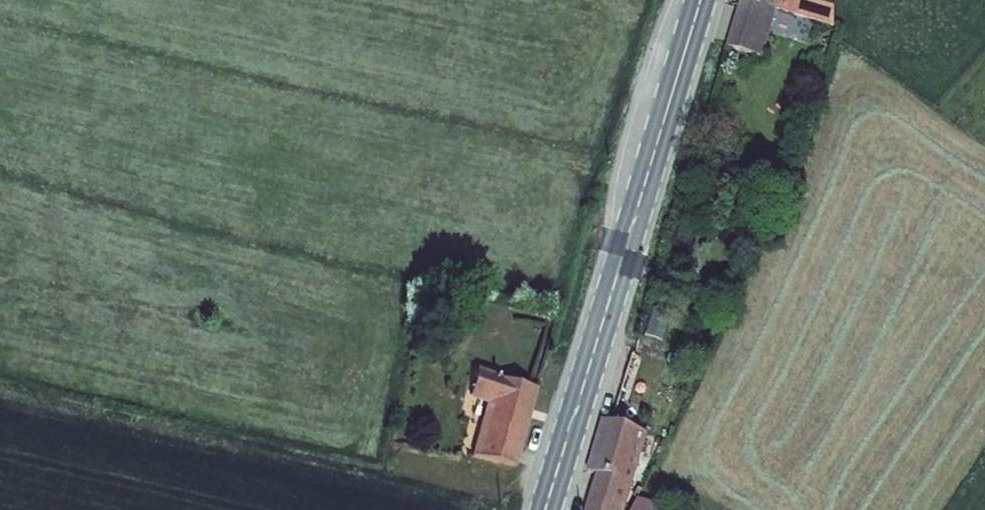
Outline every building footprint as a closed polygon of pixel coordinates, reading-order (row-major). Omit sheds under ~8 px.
[(736,0),(722,48),(750,57),(765,9),(833,28),(834,0),(735,0),(736,0)] [(502,386),(490,436),(523,444),(542,370),(487,357),(480,386),(485,388),(486,382),(502,386)] [(614,406),(598,458),(605,460),(591,505),(607,509),(629,509),(657,419),(649,417),(614,406)] [(681,502),(642,490),(632,509),(678,509),(681,502)]
